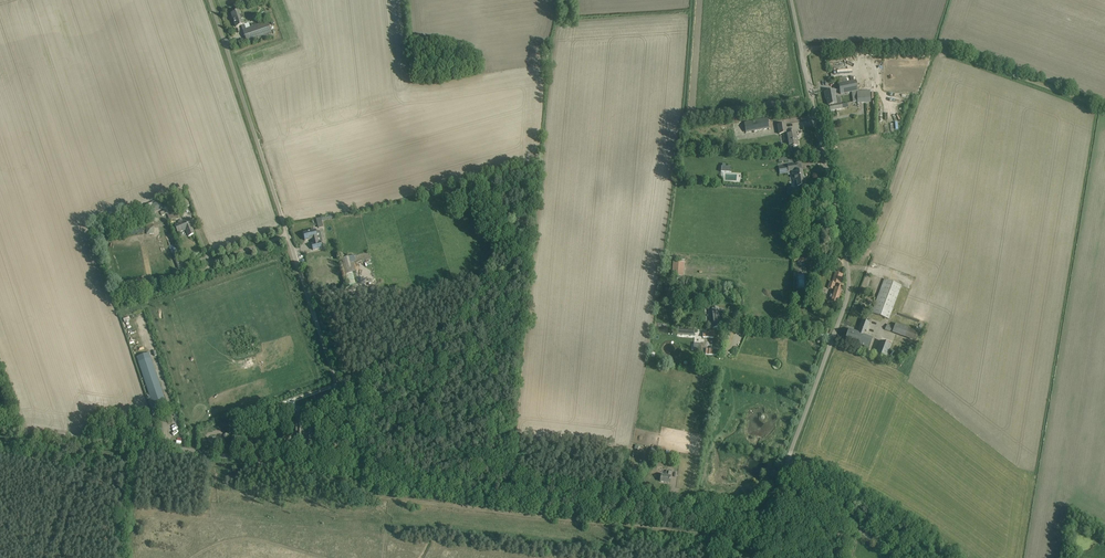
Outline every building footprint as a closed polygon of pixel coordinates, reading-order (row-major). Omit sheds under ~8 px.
[(247,43),(252,41),(272,34),(268,22),(246,29),(240,11),(237,12),(231,14),(236,27),(241,26),(247,43)] [(858,80),(856,81),(838,84),(840,94),(845,93),(845,96),(857,93),(856,91),(857,91),(858,91),(856,85),(859,84),(858,80)] [(830,111),(836,110),(842,109),(841,102),(840,103),(840,98),(835,99),(834,90),(825,92),(826,97),(827,97),(828,105),(829,105),(830,111)] [(857,91),(857,103),(866,103),(865,90),(857,91)] [(769,129),(767,118),(744,122),(746,133),(769,129)] [(789,147),(798,145),(797,140),(796,133),(796,132),(787,134),(785,124),(778,125),(778,129),(779,134),(783,133),(784,140),(788,139),(789,147)] [(797,181),(797,187),(800,186),(806,185),(805,180),(804,181),(802,171),(795,172),(794,172),(792,172),(793,176),(793,181),(797,181)] [(181,202),(184,208),(189,206),(187,200),(181,202)] [(167,214),(169,219),(178,216),(175,210),(171,212),(168,204),(163,206),(164,211),(161,212),(162,216),(167,214)] [(189,236),(190,236),(195,234),(192,227),(193,226),(190,218),(185,221),(181,222),(180,221),(178,222),(179,223),(175,224),(178,232),(186,229),(189,236)] [(319,242),(318,238),(316,230),(303,233),(305,241),(312,239),(313,244),(312,244),(313,250),(323,248),(321,241),(319,242)] [(342,259),(345,275),(353,273),(350,262),(356,261),(355,256),(349,257),(342,259)] [(836,272),(832,282),(830,282),(828,288),(834,290),(830,302),(832,302),(837,304),(843,286),(838,284),(839,281),(840,281),(842,274),(836,272)] [(872,313),(877,315),(889,319),(901,286),(884,279),(872,313)] [(714,327),(715,327),(720,326),(720,321),(723,320),(722,316),(723,315),(724,314),(725,313),(725,312),(724,311),(723,310),(722,310),(721,308),(718,309),(718,308),(711,308),(712,314),(710,314),(710,320),(713,320),(714,327)] [(845,340),(851,342),(869,349),(873,338),(865,335),(870,323),(862,320),(857,332),(849,329),(845,340)] [(894,327),(890,325),(887,324),(885,330),(914,341),(918,332),(896,324),(894,327)] [(678,328),(677,331),(677,335),(695,336),(695,329),(678,328)] [(875,356),(885,360),(891,345),(880,341),(875,356)] [(139,362),(153,403),(155,408),(166,404),(151,358),(139,362)] [(304,439),(304,421),(295,421),(296,439),(304,439)] [(322,450),(315,449),(315,451),(313,451),(313,456),(315,456),(315,457),(321,457),(322,450)] [(658,455),(669,457),(670,451),(659,449),(658,455)] [(670,483),(670,477),(671,476),(670,476),(671,472),(667,471),(666,475),(661,475),(660,481),(670,483)]
